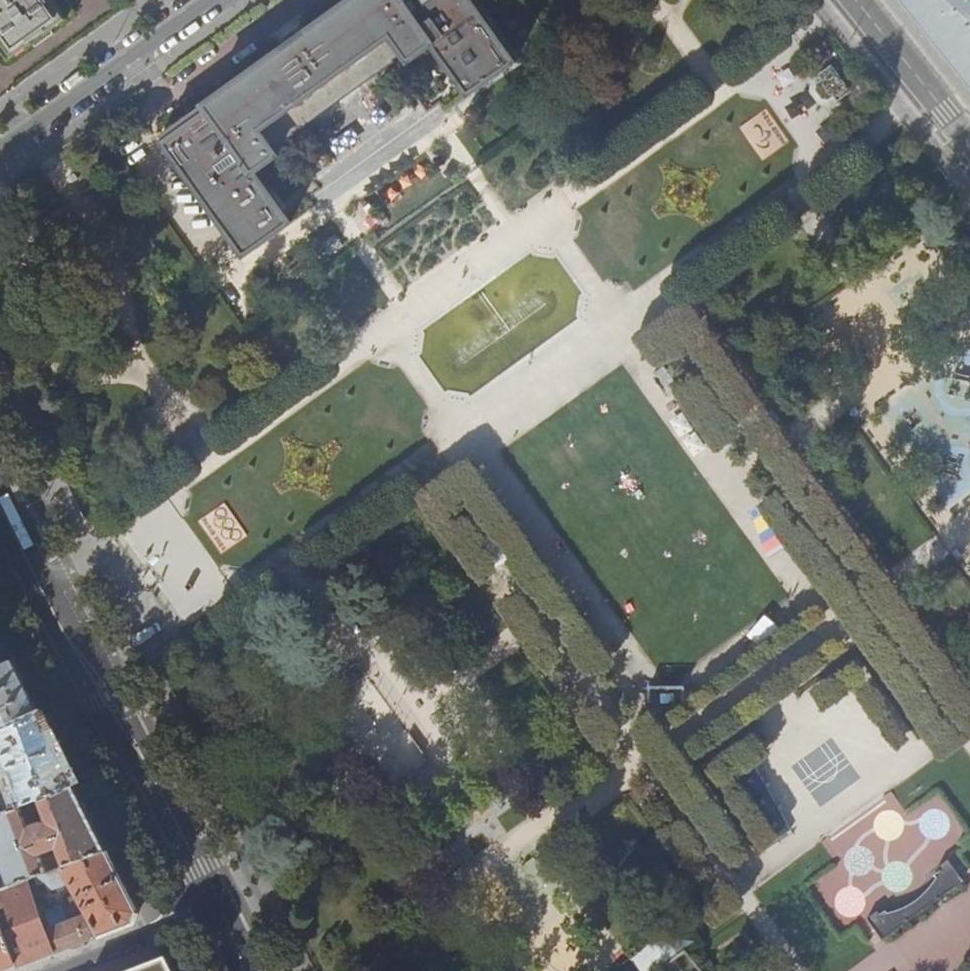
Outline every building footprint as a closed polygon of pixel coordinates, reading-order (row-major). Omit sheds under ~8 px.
[(1,34),(0,34),(0,49),(7,59),(16,53),(17,54),(47,33),(67,19),(66,17),(74,11),(66,0),(0,0),(0,33),(1,34)] [(160,138),(163,143),(162,144),(243,256),(254,248),(256,249),(280,232),(278,230),(289,222),(253,173),(277,155),(270,144),(281,137),(282,138),(388,59),(387,57),(396,50),(405,60),(428,44),(464,94),(476,86),(477,88),(500,71),(499,69),(511,61),(467,0),(348,0),(312,26),(304,32),(228,88),(168,132),(160,138)] [(904,2),(967,82),(969,85),(969,0),(902,0),(904,2)] [(832,98),(835,102),(844,96),(849,92),(832,67),(827,71),(818,77),(821,83),(817,87),(815,93),(821,100),(827,101),(832,98)] [(187,437),(192,439),(196,435),(196,431),(193,426),(188,425),(184,428),(184,433),(187,437)] [(0,664),(0,731),(41,715),(26,686),(12,659),(0,664)] [(41,715),(0,731),(0,752),(4,750),(6,757),(9,763),(24,805),(41,798),(76,785),(72,776),(52,738),(41,715)] [(6,757),(0,759),(0,765),(0,766),(9,763),(6,757)] [(76,785),(41,798),(50,821),(47,821),(33,826),(31,829),(22,805),(0,814),(0,852),(13,885),(48,872),(42,856),(60,849),(67,865),(109,849),(93,818),(76,785)] [(48,872),(13,885),(0,890),(0,916),(17,963),(18,967),(56,953),(85,942),(134,923),(139,909),(134,898),(117,864),(109,849),(67,865),(48,872)] [(901,908),(890,913),(888,910),(882,914),(880,911),(869,918),(884,940),(966,880),(950,859),(939,867),(941,871),(936,875),(938,878),(929,887),(918,897),(911,902),(901,908)] [(17,963),(0,916),(0,970),(17,963)]
